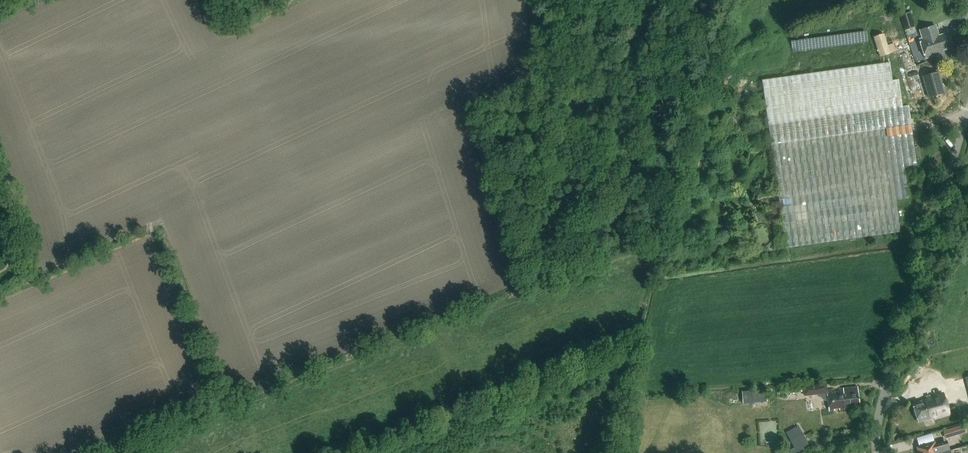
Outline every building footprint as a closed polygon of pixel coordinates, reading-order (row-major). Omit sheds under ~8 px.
[(915,28),(910,11),(901,14),(905,30),(915,28)] [(920,40),(926,58),(944,53),(943,50),(952,47),(948,34),(940,37),(936,26),(921,31),(924,39),(920,40)] [(888,44),(884,33),(873,36),(880,56),(895,51),(893,43),(888,44)] [(892,79),(889,61),(761,79),(785,248),(900,232),(896,199),(909,198),(905,172),(909,171),(909,168),(905,169),(904,166),(916,164),(908,104),(902,105),(898,78),(892,79)] [(945,93),(938,72),(923,77),(929,98),(945,93)] [(823,401),(824,401),(828,401),(829,411),(851,409),(850,405),(860,404),(858,388),(848,389),(849,391),(827,394),(826,385),(804,388),(805,396),(820,394),(820,398),(821,399),(821,400),(822,400),(823,401)] [(765,389),(741,391),(742,404),(751,403),(751,400),(766,399),(765,389)] [(923,400),(923,402),(914,405),(919,422),(931,418),(932,420),(950,415),(944,394),(923,400)] [(958,411),(961,423),(967,421),(967,408),(958,411)] [(967,431),(965,425),(943,431),(945,437),(967,431)] [(802,438),(799,432),(790,437),(793,443),(802,438)] [(919,452),(943,452),(948,452),(945,442),(935,444),(935,442),(917,447),(919,452)]
